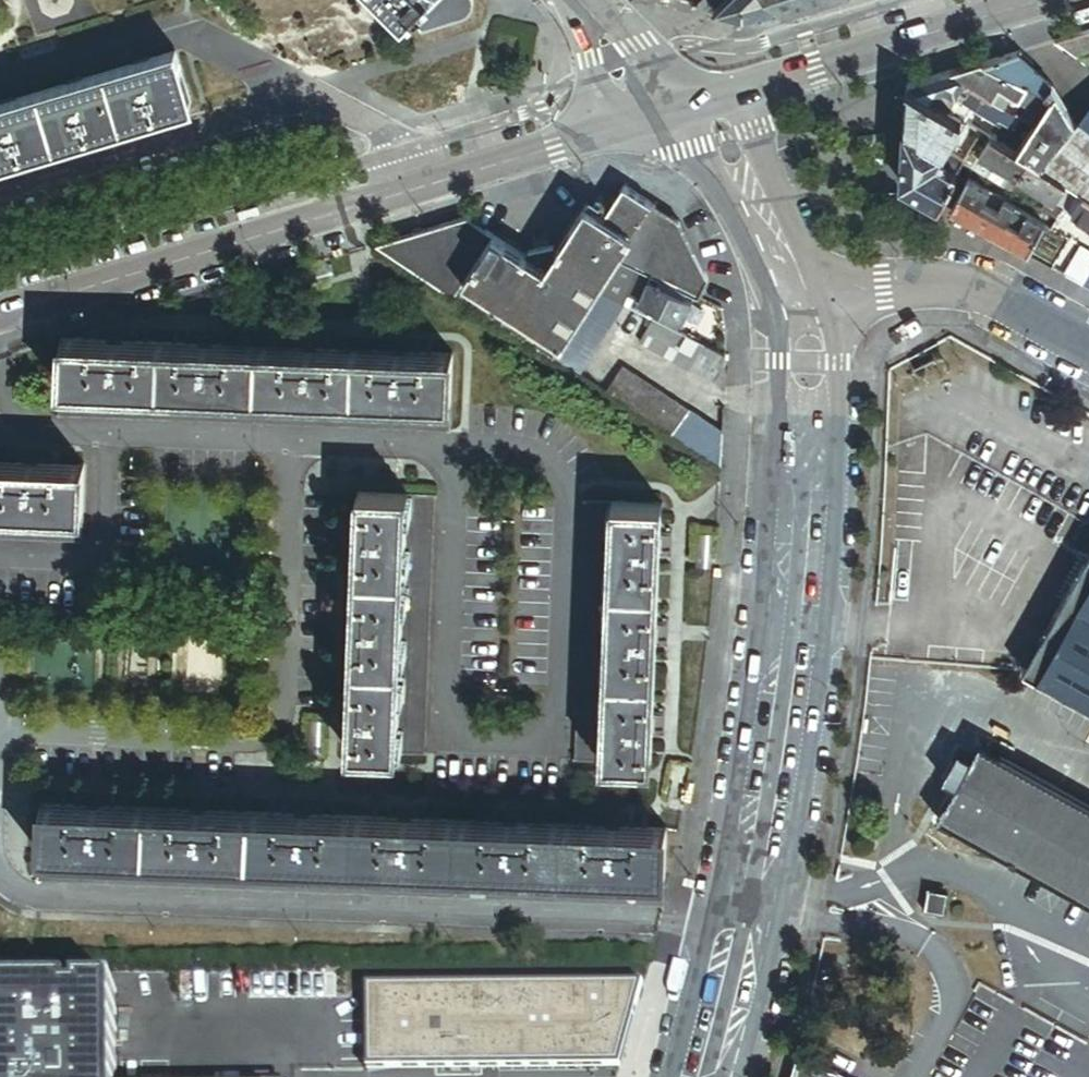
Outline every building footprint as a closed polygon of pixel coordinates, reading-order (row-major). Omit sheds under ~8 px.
[(404,16),(407,14),(421,0),(388,0),(404,16)] [(407,14),(423,30),(463,16),(465,15),(466,14),(467,13),(469,12),(470,10),(470,9),(471,8),(471,7),(472,6),(472,5),(473,3),(473,1),(473,0),(421,0),(407,14)] [(781,0),(727,0),(715,12),(747,20),(790,8),(781,0)] [(0,103),(0,158),(190,101),(175,51),(0,103)] [(1053,85),(1018,53),(984,63),(1040,91),(1045,94),(1053,85)] [(1078,57),(1088,65),(1088,54),(1078,57)] [(1040,91),(984,63),(952,73),(989,96),(994,99),(1001,88),(1006,87),(1007,91),(1030,107),(1040,91)] [(989,96),(952,73),(909,86),(935,103),(942,93),(955,101),(959,96),(960,97),(980,110),(983,107),(989,96)] [(1030,162),(1041,168),(1076,124),(1053,85),(1045,94),(1051,97),(1034,125),(1017,153),(1030,162)] [(950,112),(935,103),(909,86),(906,127),(946,151),(952,142),(965,121),(950,112)] [(1023,118),(1034,125),(1051,97),(1045,94),(1040,91),(1030,107),(1023,118)] [(942,93),(935,103),(950,112),(960,97),(959,96),(955,101),(942,93)] [(994,99),(989,96),(983,107),(980,110),(998,121),(1001,117),(1008,123),(1015,113),(994,99)] [(1076,124),(1041,168),(1068,185),(1077,190),(1085,196),(1088,198),(1088,108),(1076,124)] [(971,124),(965,121),(952,142),(959,147),(968,146),(971,142),(963,137),(971,124)] [(978,147),(985,134),(971,124),(963,137),(971,142),(978,147)] [(946,151),(906,127),(902,184),(941,206),(960,175),(950,168),(944,165),(948,158),(944,156),(946,151)] [(980,159),(993,139),(985,134),(978,147),(973,154),(980,159)] [(1030,162),(1017,153),(993,139),(980,159),(985,162),(989,165),(1013,179),(1018,182),(1030,162)] [(952,142),(946,151),(954,156),(959,147),(952,142)] [(967,163),(973,154),(978,147),(971,142),(968,146),(960,159),(967,163)] [(959,147),(954,156),(960,159),(968,146),(959,147)] [(954,156),(946,151),(944,156),(948,158),(944,165),(950,168),(954,162),(960,159),(954,156)] [(980,159),(973,154),(967,163),(980,171),(985,162),(980,159)] [(960,175),(967,163),(960,159),(954,162),(950,168),(960,175)] [(985,162),(980,171),(984,174),(989,165),(985,162)] [(1068,185),(1041,168),(1030,162),(1018,182),(1023,186),(1049,202),(1055,206),(1068,185)] [(984,174),(1007,188),(1013,179),(989,165),(984,174)] [(1012,191),(1018,182),(1013,179),(1007,188),(1012,191)] [(1027,256),(1046,226),(1029,216),(1024,223),(1023,226),(1010,219),(1012,216),(1017,208),(1007,202),(1001,211),(985,202),(991,192),(972,180),(954,210),(1027,256)] [(1023,186),(1018,182),(1012,191),(1018,195),(1023,186)] [(1064,211),(1077,190),(1068,185),(1055,206),(1064,211)] [(527,258),(468,218),(374,246),(551,360),(596,290),(617,258),(651,205),(623,188),(605,218),(585,205),(553,255),(527,258)] [(1072,216),(1085,196),(1077,190),(1064,211),(1072,216)] [(1001,211),(1007,202),(991,192),(985,202),(1001,211)] [(1085,196),(1072,216),(1088,226),(1088,198),(1085,196)] [(1059,219),(1064,211),(1055,206),(1049,202),(1044,210),(1059,219)] [(674,219),(651,205),(617,258),(652,275),(695,297),(706,277),(674,219)] [(1029,216),(1017,208),(1012,216),(1024,223),(1029,216)] [(1024,223),(1012,216),(1010,219),(1023,226),(1024,223)] [(1088,274),(1088,251),(1085,248),(1068,275),(1083,284),(1088,274)] [(652,275),(617,258),(596,290),(621,303),(652,318),(656,310),(682,323),(689,302),(649,281),(652,275)] [(596,290),(551,360),(578,377),(621,303),(596,290)] [(726,369),(724,354),(652,318),(639,341),(726,392),(726,369)] [(446,428),(449,355),(62,340),(59,412),(446,428)] [(605,394),(670,437),(687,411),(622,368),(605,394)] [(670,437),(696,453),(706,436),(723,446),(724,436),(687,411),(670,437)] [(706,436),(696,453),(720,470),(723,446),(706,436)] [(81,466),(0,463),(0,536),(78,538),(81,466)] [(431,496),(359,494),(352,750),(424,752),(431,496)] [(658,505),(584,503),(577,758),(650,760),(658,505)] [(1069,589),(1082,597),(1068,621),(1055,615),(1024,671),(1088,708),(1088,554),(1069,589)] [(1069,589),(1055,615),(1068,621),(1082,597),(1069,589)] [(944,817),(1088,899),(1088,808),(983,748),(944,817)] [(665,829),(41,804),(38,879),(662,903),(665,829)] [(952,893),(932,890),(928,910),(948,914),(952,893)] [(0,966),(0,1076),(617,1076),(652,971),(0,966)] [(794,1060),(789,1076),(838,1076),(827,1071),(794,1060)]
